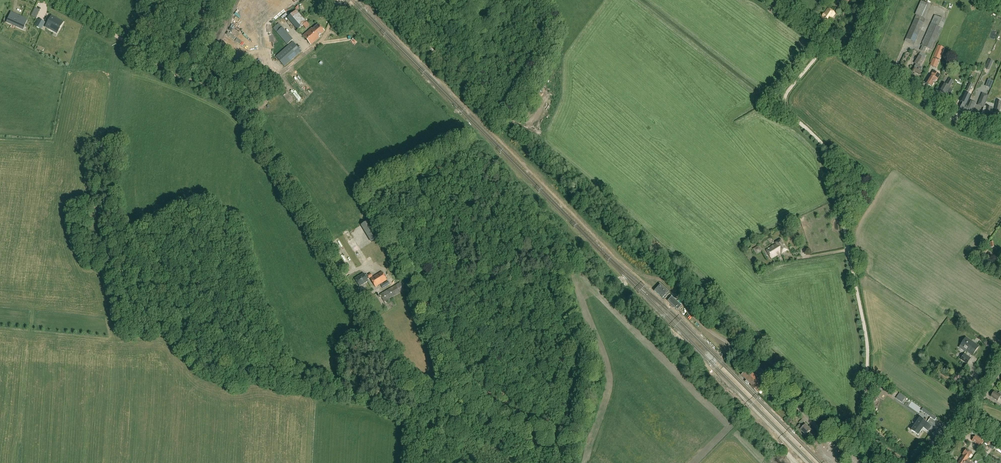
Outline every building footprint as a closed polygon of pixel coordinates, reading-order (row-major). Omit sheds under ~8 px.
[(917,12),(927,16),(933,0),(932,0),(922,0),(917,12)] [(820,20),(827,25),(835,13),(828,8),(820,20)] [(296,10),(287,18),(297,30),(307,22),(296,10)] [(952,23),(958,25),(963,14),(956,11),(952,23)] [(11,13),(7,22),(12,25),(13,23),(17,24),(16,26),(23,29),(27,20),(11,13)] [(51,17),(46,27),(49,29),(50,28),(55,31),(60,22),(51,17)] [(905,41),(906,42),(914,45),(915,42),(924,23),(915,19),(905,41)] [(39,20),(36,26),(41,29),(44,23),(39,20)] [(942,28),(931,23),(921,45),(922,46),(927,48),(932,50),(941,32),(942,28)] [(318,36),(324,31),(318,24),(312,29),(311,28),(303,36),(311,45),(319,37),(318,36)] [(274,30),(276,33),(287,45),(293,39),(280,25),(274,30)] [(301,51),(293,42),(292,42),(275,57),(284,66),(301,51)] [(944,49),(938,47),(935,55),(940,57),(944,49)] [(921,67),(925,59),(919,56),(914,63),(916,64),(911,73),(912,73),(912,74),(914,75),(914,74),(915,75),(916,73),(920,76),(922,72),(921,71),(923,68),(921,67)] [(933,59),(931,65),(936,68),(939,61),(933,59)] [(931,76),(926,83),(932,87),(936,80),(937,80),(941,75),(934,71),(931,76)] [(304,76),(298,79),(304,86),(309,83),(304,76)] [(949,79),(945,85),(944,84),(939,91),(945,95),(947,92),(950,94),(953,90),(950,88),(954,81),(949,79)] [(290,82),(286,87),(292,93),(296,88),(290,82)] [(985,101),(986,101),(988,95),(983,93),(980,101),(979,101),(977,107),(983,109),(985,103),(985,101)] [(966,109),(968,104),(971,98),(966,96),(963,104),(960,110),(965,113),(967,109),(966,109)] [(298,104),(304,110),(309,104),(304,98),(298,104)] [(970,105),(968,104),(966,109),(967,109),(965,113),(970,115),(971,115),(972,115),(973,115),(974,113),(974,112),(973,111),(972,111),(974,107),(976,104),(971,102),(970,105)] [(984,118),(990,119),(991,112),(993,112),(994,108),(987,107),(987,104),(985,103),(981,115),(985,115),(984,118)] [(379,238),(369,221),(361,225),(372,242),(379,238)] [(762,239),(765,243),(774,238),(772,234),(762,239)] [(380,240),(372,244),(376,252),(384,248),(380,240)] [(776,243),(776,244),(766,250),(771,259),(780,253),(781,254),(787,250),(781,240),(776,243)] [(758,243),(753,246),(756,252),(761,249),(758,243)] [(381,265),(392,257),(384,247),(374,255),(381,265)] [(366,260),(364,251),(359,252),(358,248),(355,248),(356,252),(358,252),(360,261),(366,260)] [(382,272),(370,279),(375,287),(380,284),(382,283),(387,280),(382,272)] [(364,273),(354,279),(359,287),(368,281),(367,280),(372,277),(370,274),(367,275),(365,276),(364,273)] [(400,283),(380,295),(384,302),(405,290),(400,283)] [(654,291),(662,298),(668,292),(660,284),(654,291)] [(681,306),(671,297),(668,301),(677,310),(681,306)] [(689,322),(692,318),(682,309),(679,313),(689,322)] [(966,350),(973,355),(979,347),(966,338),(960,346),(967,350),(966,350)] [(967,364),(971,359),(964,354),(961,359),(967,364)] [(759,379),(758,379),(748,369),(742,375),(747,380),(745,382),(748,385),(750,383),(752,386),(751,386),(758,393),(765,385),(759,379)] [(998,401),(999,399),(1000,400),(1000,393),(1000,392),(998,394),(995,392),(991,397),(998,401)] [(906,404),(919,412),(921,410),(911,403),(913,399),(903,393),(900,397),(908,402),(906,404)] [(932,415),(927,411),(923,408),(921,411),(925,414),(931,417),(932,415)] [(932,427),(920,418),(911,431),(918,435),(922,430),(921,429),(922,427),(928,431),(932,427)] [(806,435),(811,430),(805,425),(803,427),(800,424),(798,426),(801,429),(800,430),(806,435)] [(975,436),(971,440),(980,447),(983,442),(975,436)] [(972,453),(966,449),(963,455),(968,459),(972,453)]
